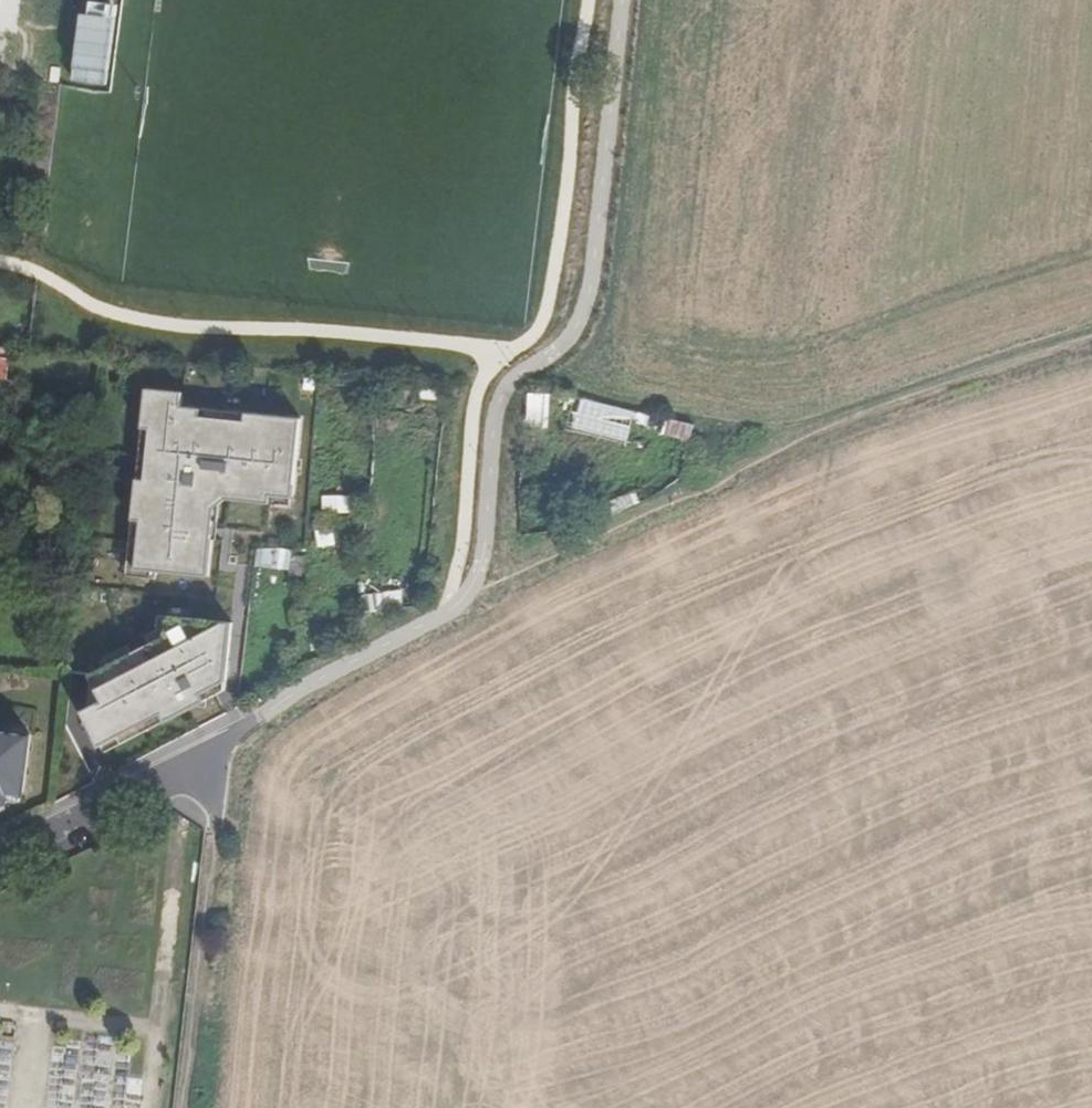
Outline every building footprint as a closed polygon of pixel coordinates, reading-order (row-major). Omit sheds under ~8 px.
[(15,346),(17,330),(0,328),(0,344),(15,346)] [(302,507),(310,420),(192,408),(193,394),(156,390),(152,433),(159,433),(154,483),(146,482),(142,522),(151,522),(146,571),(218,578),(226,499),(302,507)] [(258,547),(257,568),(292,570),(293,549),(258,547)] [(86,707),(106,755),(176,726),(179,726),(219,709),(219,696),(240,687),(243,628),(217,627),(214,621),(186,620),(171,626),(171,641),(87,676),(86,707)] [(5,803),(7,792),(22,794),(31,735),(0,730),(0,802),(5,803)] [(112,1055),(84,1052),(78,1099),(94,1101),(94,1107),(106,1107),(112,1055)]
